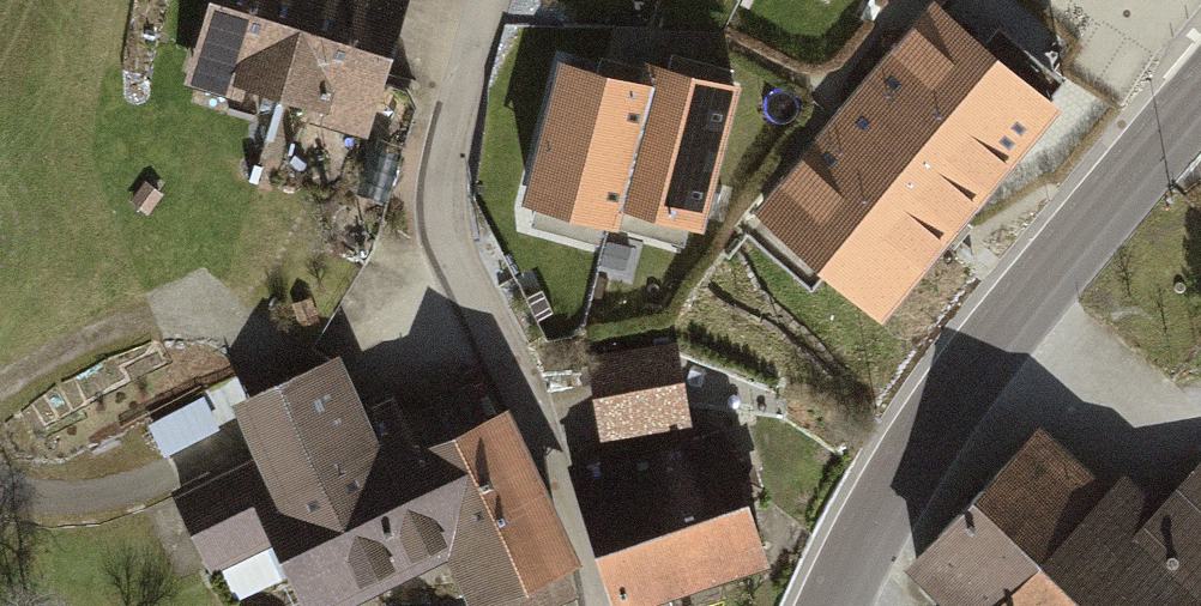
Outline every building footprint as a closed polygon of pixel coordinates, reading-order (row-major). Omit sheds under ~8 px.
[(202,61),(282,85),(308,0),(220,0),(202,61)] [(282,85),(363,110),(397,0),(308,0),(282,85)] [(1051,105),(934,8),(845,113),(763,211),(880,308),(1051,105)] [(609,76),(564,64),(529,196),(614,218),(619,199),(617,198),(647,86),(644,85),(609,76)] [(649,65),(644,85),(647,86),(617,198),(619,199),(698,219),(733,87),(689,76),(649,65)] [(676,347),(591,360),(602,432),(687,419),(676,347)] [(252,402),(291,492),(284,495),(264,451),(182,492),(216,563),(274,536),(307,605),(309,605),(454,536),(479,590),(494,583),(561,552),(500,418),(498,418),(483,383),(400,418),(392,401),(357,417),(334,363),(252,402)] [(150,425),(163,452),(213,429),(200,402),(150,425)] [(1038,417),(903,558),(952,605),(1200,605),(1200,456),(1157,497),(1124,464),(1106,476),(1038,417)] [(723,443),(718,430),(701,435),(706,449),(629,474),(622,453),(572,470),(616,602),(763,554),(727,442),(723,443)] [(561,552),(494,583),(504,605),(540,605),(574,591),(561,552)]
